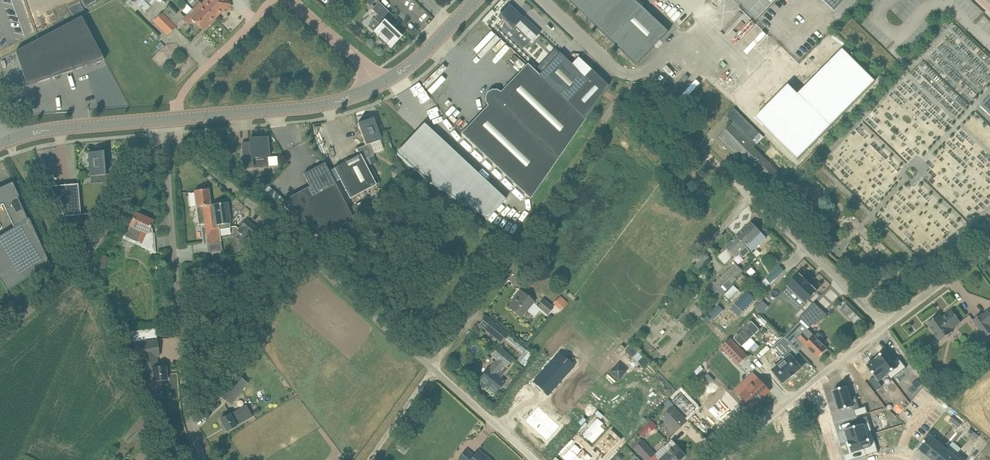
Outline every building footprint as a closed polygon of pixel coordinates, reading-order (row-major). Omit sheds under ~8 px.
[(133,11),(140,5),(150,15),(154,10),(150,6),(157,0),(124,0),(123,1),(133,11)] [(201,4),(216,18),(226,8),(230,3),(227,0),(205,0),(201,4)] [(637,65),(669,31),(636,0),(569,0),(637,65)] [(834,10),(844,0),(823,0),(834,10)] [(186,4),(182,8),(184,9),(183,10),(187,14),(185,17),(182,19),(187,24),(192,20),(203,31),(216,18),(201,4),(200,2),(192,10),(186,4)] [(385,43),(391,48),(402,37),(394,29),(395,28),(392,25),(391,26),(387,23),(393,16),(379,2),(372,9),(378,15),(374,19),(380,25),(374,31),(379,37),(378,38),(384,44),(385,43)] [(515,25),(532,41),(541,32),(522,14),(520,15),(509,5),(498,16),(512,29),(515,25)] [(732,8),(715,26),(729,39),(741,27),(745,30),(750,25),(732,8)] [(163,12),(153,22),(166,36),(182,19),(185,17),(179,11),(176,14),(170,20),(163,12)] [(82,16),(15,51),(27,86),(104,60),(82,16)] [(989,74),(989,56),(959,27),(947,40),(958,50),(953,55),(963,65),(956,72),(962,77),(957,82),(971,95),(989,74)] [(530,63),(535,59),(527,49),(522,53),(530,63)] [(842,49),(798,94),(831,126),(875,81),(842,49)] [(584,76),(560,53),(539,75),(586,119),(609,86),(591,69),(584,76)] [(539,75),(527,64),(501,92),(496,90),(492,90),(487,92),(485,97),(485,101),(488,106),(461,133),(530,199),(586,119),(539,75)] [(729,101),(749,82),(744,78),(725,96),(729,101)] [(788,85),(755,118),(798,160),(831,126),(798,94),(788,85)] [(981,106),(989,115),(989,96),(981,106)] [(719,133),(759,171),(770,160),(753,143),(761,134),(733,107),(725,115),(731,121),(719,133)] [(361,122),(357,124),(365,145),(355,149),(357,149),(360,154),(363,159),(374,155),(370,144),(380,140),(372,118),(368,120),(367,118),(361,120),(361,122)] [(400,150),(397,153),(397,154),(424,179),(487,219),(506,199),(425,124),(424,124),(421,127),(422,127),(418,131),(418,130),(415,133),(416,134),(412,137),(409,140),(410,140),(406,144),(403,147),(400,151),(400,150)] [(250,143),(242,143),(244,168),(253,167),(252,165),(268,163),(267,157),(269,157),(267,137),(266,137),(265,135),(259,136),(259,138),(250,139),(250,143)] [(108,182),(108,183),(113,173),(113,174),(106,174),(104,151),(97,152),(97,150),(90,151),(90,152),(88,152),(90,176),(100,175),(100,182),(108,181),(108,182)] [(360,154),(334,168),(350,198),(376,185),(363,159),(360,154)] [(353,219),(324,163),(304,174),(310,186),(284,200),(285,201),(282,204),(320,237),(353,219)] [(0,188),(0,206),(4,204),(14,227),(0,236),(0,278),(8,291),(50,264),(29,218),(27,219),(17,197),(19,197),(12,182),(0,188)] [(50,187),(75,242),(91,214),(91,213),(81,214),(78,184),(50,186),(50,187)] [(219,229),(219,225),(218,224),(213,225),(211,205),(208,189),(194,191),(196,207),(203,206),(208,243),(221,241),(219,229)] [(218,204),(211,205),(213,225),(218,224),(219,225),(219,229),(231,228),(227,203),(219,204),(219,202),(218,203),(218,204)] [(148,234),(148,233),(153,221),(136,213),(126,237),(142,244),(141,246),(150,250),(151,253),(156,252),(153,233),(148,234)] [(258,228),(247,219),(240,227),(237,231),(245,237),(248,234),(251,236),(258,228)] [(752,223),(737,237),(746,247),(746,246),(747,246),(752,251),(766,238),(761,232),(756,227),(752,223)] [(726,248),(717,256),(725,265),(735,257),(739,253),(744,258),(750,251),(749,250),(746,247),(737,237),(736,237),(736,238),(726,247),(726,248)] [(736,263),(705,292),(712,301),(716,298),(718,300),(726,292),(724,291),(737,278),(737,277),(743,271),(736,263)] [(780,266),(765,279),(769,283),(784,270),(780,266)] [(773,286),(787,274),(784,271),(770,283),(773,286)] [(788,287),(783,293),(785,295),(789,298),(799,308),(804,302),(805,303),(817,291),(811,285),(804,278),(803,278),(799,274),(788,286),(788,287)] [(520,290),(513,300),(514,301),(508,307),(520,317),(534,302),(520,290)] [(747,292),(735,304),(742,311),(743,312),(755,299),(747,292)] [(554,303),(561,309),(568,303),(560,296),(554,303)] [(538,306),(548,314),(553,307),(543,299),(538,306)] [(763,301),(756,308),(762,314),(769,307),(763,301)] [(814,303),(800,318),(802,320),(808,326),(809,327),(827,314),(814,303)] [(853,311),(846,304),(840,310),(847,317),(853,311)] [(940,341),(952,332),(950,330),(961,322),(952,310),(941,318),(940,315),(927,324),(940,341)] [(989,324),(989,313),(988,311),(982,315),(981,314),(973,320),(986,337),(989,334),(989,326),(989,325),(989,324)] [(503,343),(509,335),(486,317),(480,325),(503,343)] [(798,324),(791,331),(796,336),(805,345),(818,358),(827,349),(820,342),(823,339),(823,336),(820,333),(817,333),(815,336),(807,328),(808,326),(802,320),(798,324)] [(751,321),(734,338),(742,347),(759,330),(751,321)] [(145,330),(133,331),(134,342),(146,341),(145,330)] [(785,360),(772,370),(783,383),(790,378),(795,374),(802,369),(793,358),(799,352),(785,338),(774,346),(785,360)] [(135,359),(143,358),(146,382),(167,380),(166,366),(158,367),(157,356),(159,356),(157,339),(146,341),(134,342),(135,359)] [(731,339),(722,347),(738,364),(747,356),(731,339)] [(631,345),(626,350),(632,356),(637,351),(631,345)] [(491,355),(497,359),(489,369),(488,369),(479,380),(495,393),(504,382),(495,375),(504,365),(506,367),(513,359),(499,346),(491,355)] [(533,356),(525,349),(517,360),(523,365),(530,357),(531,359),(533,356)] [(885,351),(876,358),(888,374),(892,379),(893,378),(906,368),(907,367),(906,367),(899,358),(893,362),(885,351)] [(552,358),(532,380),(540,387),(541,388),(548,380),(554,385),(567,371),(552,358)] [(876,359),(867,366),(874,376),(875,376),(874,377),(869,380),(877,390),(882,386),(879,382),(888,374),(876,358),(875,359),(876,359)] [(618,363),(610,372),(619,380),(627,371),(618,363)] [(770,391),(753,373),(745,380),(750,386),(740,395),(752,407),(770,391)] [(247,383),(236,374),(220,396),(231,404),(247,383)] [(847,387),(833,391),(839,411),(853,407),(847,387)] [(682,391),(674,399),(687,413),(688,414),(697,406),(696,405),(683,391),(682,390),(681,391),(682,391)] [(718,399),(705,411),(706,411),(714,421),(715,421),(716,420),(723,427),(720,430),(720,429),(719,430),(720,430),(735,417),(734,416),(718,400),(718,399)] [(246,404),(237,409),(220,419),(227,431),(237,425),(236,425),(253,416),(246,404)] [(537,404),(524,419),(547,438),(560,423),(537,404)] [(676,433),(688,421),(674,406),(661,418),(676,433)] [(866,406),(854,410),(856,417),(868,413),(866,406)] [(596,415),(581,431),(586,436),(601,420),(596,415)] [(858,426),(845,430),(848,441),(873,434),(873,432),(870,424),(868,416),(856,420),(858,426)] [(644,438),(656,425),(652,421),(639,433),(644,438)] [(608,427),(589,448),(600,458),(619,437),(608,427)] [(873,434),(848,441),(852,453),(864,449),(867,456),(879,452),(873,434)] [(930,435),(918,449),(927,456),(938,442),(930,435)] [(672,439),(665,446),(670,451),(661,459),(679,459),(685,454),(677,446),(678,445),(672,439)] [(560,454),(567,459),(585,459),(590,455),(573,440),(560,454)] [(646,459),(649,459),(655,454),(643,441),(635,449),(646,459)] [(927,456),(931,459),(937,459),(947,449),(946,449),(938,442),(927,456)] [(937,459),(952,459),(958,452),(950,445),(949,445),(946,449),(947,449),(937,459)] [(459,459),(488,459),(485,458),(486,457),(478,450),(474,456),(466,450),(459,459)]
